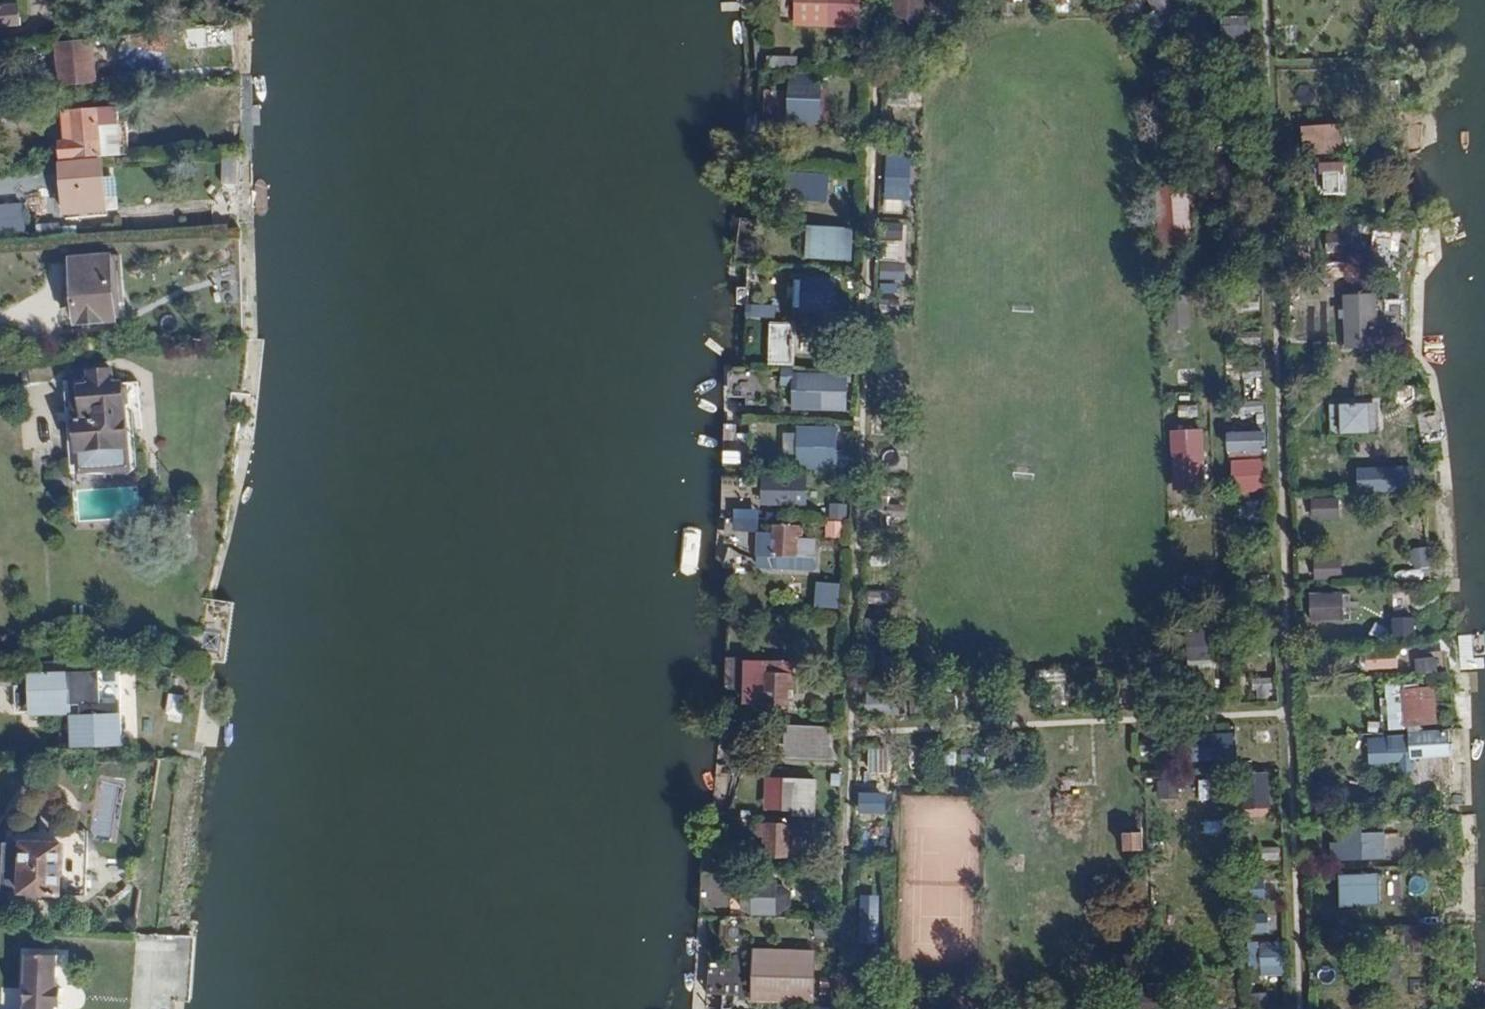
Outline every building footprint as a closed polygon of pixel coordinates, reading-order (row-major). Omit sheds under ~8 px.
[(782,11),(792,11),(792,15),(822,16),(822,0),(782,0),(782,11)] [(900,0),(895,0),(894,9),(890,9),(890,19),(893,19),(900,18),(900,0)] [(900,18),(893,19),(892,42),(916,44),(918,0),(900,0),(900,18)] [(966,9),(978,9),(978,0),(967,0),(966,9)] [(1018,0),(998,0),(998,11),(1011,11),(1012,7),(1018,7),(1018,0)] [(1046,8),(1054,9),(1053,12),(1065,12),(1066,0),(1046,0),(1046,8)] [(1086,12),(1098,13),(1098,0),(1086,0),(1086,12)] [(1118,15),(1124,15),(1124,12),(1130,13),(1130,0),(1119,0),(1118,15)] [(1165,0),(1158,0),(1151,7),(1157,15),(1168,4),(1165,0)] [(25,25),(23,7),(0,9),(0,27),(25,25)] [(1249,13),(1224,14),(1224,39),(1249,38),(1249,13)] [(1174,39),(1159,39),(1159,50),(1175,49),(1174,39)] [(55,52),(57,93),(89,91),(87,50),(55,52)] [(1250,51),(1231,51),(1232,68),(1250,68),(1250,51)] [(906,63),(890,62),(889,76),(905,76),(906,63)] [(1177,67),(1159,67),(1160,78),(1177,77),(1177,67)] [(801,78),(801,75),(792,74),(792,85),(786,85),(784,110),(797,112),(797,117),(814,117),(816,78),(801,78)] [(904,99),(889,98),(889,109),(903,110),(904,99)] [(1178,100),(1161,101),(1161,111),(1178,111),(1178,100)] [(59,168),(101,165),(99,130),(111,129),(109,112),(62,115),(64,151),(57,151),(59,168)] [(1345,157),(1344,128),(1311,129),(1311,158),(1326,158),(1337,158),(1345,157)] [(902,132),(887,132),(886,145),(902,145),(902,132)] [(1313,166),(1313,194),(1345,193),(1345,166),(1337,166),(1337,158),(1326,158),(1326,166),(1313,166)] [(885,188),(908,189),(909,168),(886,166),(885,188)] [(60,173),(63,223),(105,220),(102,170),(60,173)] [(1180,171),(1163,171),(1163,183),(1180,182),(1180,171)] [(106,208),(116,208),(115,175),(106,175),(106,208)] [(804,182),(779,181),(779,194),(804,196),(804,182)] [(908,193),(908,189),(885,188),(884,209),(897,209),(898,193),(908,193)] [(898,193),(897,209),(907,209),(908,193),(898,193)] [(841,196),(818,195),(818,207),(840,209),(841,196)] [(0,204),(0,229),(22,229),(21,203),(0,204)] [(1182,208),(1164,209),(1165,220),(1182,220),(1182,208)] [(1366,233),(1333,234),(1333,250),(1357,249),(1357,244),(1367,244),(1366,233)] [(899,235),(883,234),(882,246),(898,247),(899,235)] [(834,241),(808,239),(806,263),(833,264),(834,241)] [(1183,242),(1166,242),(1167,253),(1184,253),(1183,242)] [(68,268),(73,342),(118,339),(113,265),(68,268)] [(898,271),(882,270),(881,282),(898,282),(898,271)] [(1241,297),(1237,297),(1237,314),(1258,314),(1258,297),(1254,297),(1254,288),(1241,288),(1241,297)] [(831,290),(802,289),(801,313),(830,315),(831,290)] [(896,302),(881,302),(879,317),(895,317),(896,302)] [(1184,310),(1169,311),(1168,323),(1185,322),(1184,310)] [(1373,312),(1351,313),(1352,336),(1373,335),(1373,312)] [(1259,326),(1231,327),(1232,344),(1259,343),(1259,326)] [(793,331),(768,330),(766,367),(791,369),(793,331)] [(1186,344),(1169,345),(1170,357),(1186,357),(1186,344)] [(1260,363),(1240,363),(1241,378),(1260,378),(1260,363)] [(68,390),(78,478),(144,471),(138,418),(145,417),(142,386),(118,388),(117,377),(85,381),(86,388),(68,390)] [(1187,379),(1171,380),(1171,391),(1188,390),(1187,379)] [(818,414),(817,424),(840,425),(841,384),(800,382),(799,413),(818,414)] [(893,389),(876,389),(875,401),(892,401),(893,389)] [(1261,398),(1243,398),(1243,414),(1262,413),(1261,398)] [(1379,407),(1346,408),(1347,429),(1380,428),(1379,407)] [(1188,412),(1173,413),(1173,426),(1189,426),(1188,412)] [(891,424),(874,423),(873,435),(890,436),(891,424)] [(840,425),(817,424),(816,450),(839,451),(840,425)] [(1262,434),(1244,435),(1244,448),(1262,447),(1262,434)] [(1190,448),(1174,448),(1175,462),(1190,461),(1190,448)] [(1263,467),(1232,468),(1233,484),(1264,483),(1263,467)] [(1409,488),(1409,467),(1394,468),(1394,470),(1360,471),(1360,486),(1395,485),(1395,488),(1409,488)] [(772,474),(763,474),(761,499),(771,500),(772,474)] [(799,502),(801,475),(772,474),(771,500),(799,502)] [(129,485),(74,490),(77,521),(133,515),(129,485)] [(1191,485),(1176,485),(1176,496),(1192,496),(1191,485)] [(829,517),(848,517),(848,501),(829,502),(829,517)] [(1264,502),(1236,503),(1237,519),(1264,518),(1264,502)] [(883,503),(873,503),(873,508),(869,508),(869,522),(871,522),(871,527),(883,527),(883,521),(886,521),(887,510),(883,510),(883,503)] [(1335,504),(1316,504),(1316,522),(1334,522),(1335,504)] [(733,528),(756,529),(757,514),(734,513),(733,528)] [(1192,518),(1178,518),(1178,530),(1193,529),(1192,518)] [(786,532),(768,531),(766,561),(790,562),(791,547),(785,546),(786,532)] [(1335,553),(1319,554),(1319,570),(1336,569),(1335,553)] [(884,563),(867,563),(866,574),(884,574),(884,563)] [(1196,586),(1180,587),(1180,597),(1196,597),(1196,586)] [(1342,588),(1313,589),(1314,616),(1343,615),(1342,588)] [(883,595),(866,595),(866,607),(883,606),(883,595)] [(1393,615),(1391,636),(1414,637),(1415,616),(1393,615)] [(1377,627),(1372,639),(1384,645),(1389,632),(1377,627)] [(1269,641),(1245,642),(1245,658),(1269,657),(1269,641)] [(1198,649),(1183,649),(1183,655),(1181,655),(1182,667),(1199,666),(1198,649)] [(1403,653),(1374,654),(1374,669),(1404,668),(1403,653)] [(1437,669),(1435,655),(1416,658),(1418,671),(1437,669)] [(740,687),(741,656),(725,656),(724,687),(740,687)] [(31,662),(31,669),(72,668),(72,660),(31,662)] [(0,671),(0,684),(33,683),(34,708),(73,707),(73,699),(82,699),(83,710),(73,710),(75,744),(125,742),(123,666),(72,668),(31,669),(0,671)] [(1268,698),(1268,690),(1271,690),(1270,676),(1253,676),(1253,690),(1256,690),(1256,698),(1268,698)] [(785,685),(760,684),(758,710),(780,712),(782,693),(785,693),(785,685)] [(1388,685),(1389,705),(1423,704),(1422,684),(1388,685)] [(1125,694),(1112,695),(1113,709),(1125,708),(1125,694)] [(1088,696),(1076,695),(1076,710),(1088,710),(1088,696)] [(1057,697),(1045,696),(1044,711),(1057,711),(1057,697)] [(882,706),(874,698),(862,710),(870,718),(882,706)] [(984,700),(972,700),(971,715),(984,714),(984,700)] [(951,701),(936,701),(936,715),(952,715),(951,701)] [(918,702),(903,702),(903,717),(918,716),(918,702)] [(1423,704),(1389,705),(1389,729),(1423,728),(1423,704)] [(817,727),(796,728),(797,757),(818,756),(817,727)] [(1230,756),(1230,731),(1214,731),(1214,739),(1206,739),(1207,756),(1230,756)] [(1207,756),(1206,739),(1198,739),(1198,756),(1207,756)] [(1168,759),(1167,740),(1153,741),(1153,743),(1143,744),(1144,757),(1154,756),(1154,759),(1168,759)] [(1417,770),(1416,741),(1394,742),(1394,757),(1401,757),(1401,770),(1417,770)] [(957,751),(945,751),(945,771),(958,771),(957,751)] [(1170,752),(1168,778),(1158,778),(1157,795),(1182,797),(1185,753),(1170,752)] [(889,753),(873,753),(874,773),(890,773),(889,753)] [(1276,775),(1259,776),(1259,791),(1276,790),(1276,775)] [(817,780),(796,779),(795,809),(816,810),(817,780)] [(859,795),(860,810),(888,810),(888,795),(859,795)] [(1278,811),(1259,811),(1259,827),(1278,826),(1278,811)] [(5,834),(80,837),(81,818),(6,815),(5,834)] [(758,849),(790,850),(791,821),(759,820),(758,849)] [(809,823),(791,822),(791,853),(808,853),(809,823)] [(1333,840),(1333,856),(1384,855),(1384,825),(1343,825),(1343,840),(1333,840)] [(1140,827),(1124,827),(1125,851),(1141,850),(1140,827)] [(80,837),(5,834),(3,882),(18,883),(17,887),(54,888),(54,885),(78,886),(80,837)] [(1279,844),(1261,844),(1261,861),(1280,860),(1279,844)] [(1338,905),(1379,905),(1379,871),(1338,872),(1338,905)] [(1409,873),(1380,871),(1381,894),(1390,894),(1389,903),(1410,904),(1409,873)] [(789,912),(789,906),(795,906),(803,901),(803,891),(794,885),(789,885),(789,881),(769,881),(769,912),(789,912)] [(1281,881),(1262,882),(1262,896),(1282,896),(1281,881)] [(878,905),(862,904),(861,925),(877,925),(878,905)] [(1283,915),(1263,915),(1263,929),(1283,929),(1283,915)] [(1130,923),(1111,924),(1112,937),(1130,936),(1130,923)] [(1402,948),(1430,949),(1431,925),(1402,924),(1402,948)] [(810,937),(790,936),(790,950),(809,950),(810,937)] [(1248,970),(1258,971),(1259,940),(1249,940),(1248,970)] [(1284,949),(1265,949),(1265,965),(1284,965),(1284,949)] [(56,956),(23,954),(19,1008),(53,1008),(54,1007),(59,1008),(60,984),(55,984),(56,956)] [(166,954),(165,976),(178,977),(180,955),(166,954)] [(1132,955),(1113,956),(1114,970),(1133,969),(1132,955)] [(742,962),(709,960),(707,991),(741,992),(742,962)] [(799,967),(759,967),(759,998),(799,998),(799,967)] [(1202,984),(1187,984),(1187,1003),(1202,1003),(1202,984)] [(1286,987),(1267,988),(1268,1000),(1287,999),(1286,987)] [(1147,993),(1136,994),(1136,1008),(1139,1008),(1147,1008),(1147,993)] [(1172,993),(1147,993),(1147,1008),(1173,1008),(1172,993)] [(967,996),(967,1008),(981,1008),(981,996),(967,996)] [(896,998),(896,1008),(911,1008),(911,998),(896,998)] [(932,998),(932,1008),(946,1008),(946,998),(932,998)]
